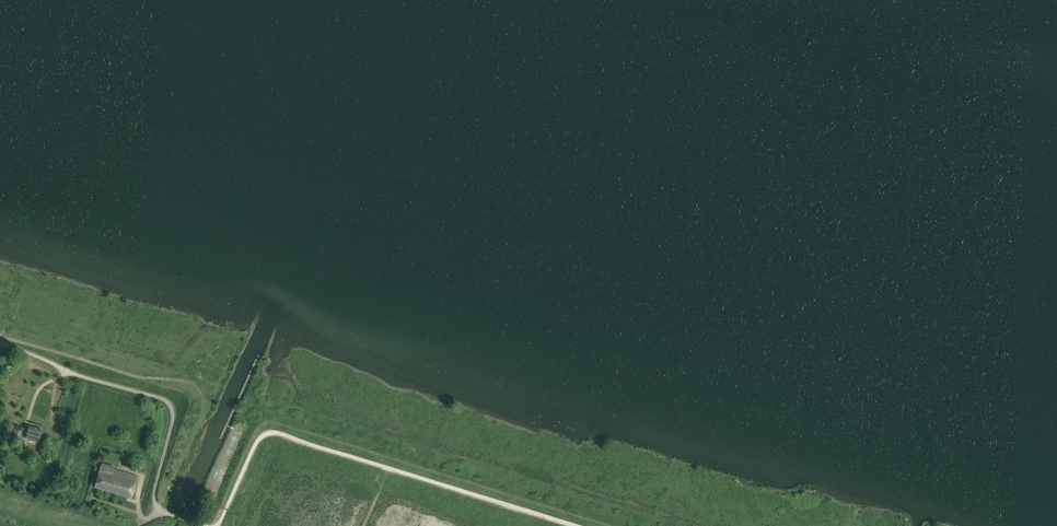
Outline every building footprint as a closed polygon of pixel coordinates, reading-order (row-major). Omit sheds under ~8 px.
[(26,433),(27,433),(25,438),(37,441),(39,437),(41,429),(29,425),(26,433)] [(14,428),(12,436),(19,438),(21,431),(14,428)] [(113,468),(113,467),(101,463),(95,487),(98,488),(127,496),(131,498),(137,475),(113,468)]
